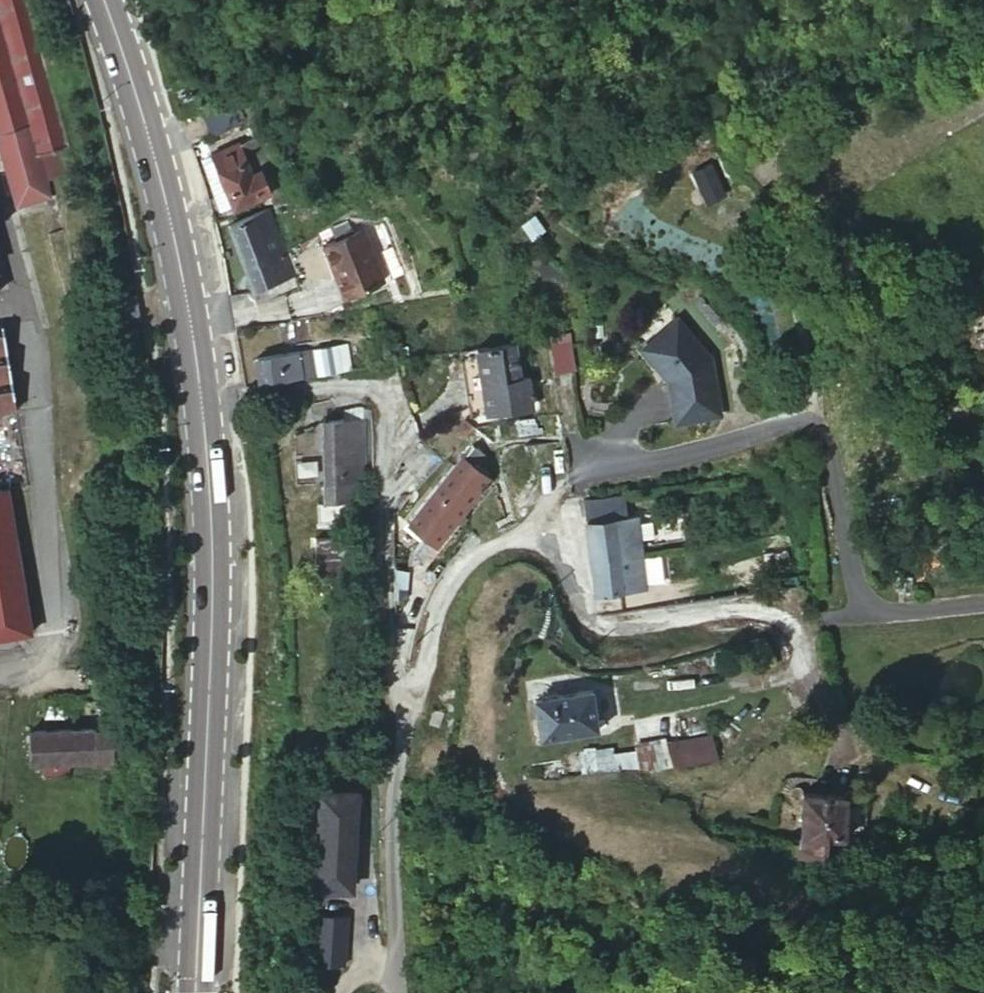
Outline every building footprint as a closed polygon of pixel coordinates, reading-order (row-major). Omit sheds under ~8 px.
[(12,185),(56,173),(52,159),(62,155),(54,127),(63,124),(27,0),(0,0),(0,144),(12,185)] [(211,154),(200,161),(216,193),(227,187),(235,205),(271,190),(261,167),(252,171),(239,142),(211,154)] [(244,264),(283,252),(287,251),(272,209),(229,224),(244,264)] [(363,226),(320,244),(342,298),(386,281),(363,226)] [(244,264),(245,268),(253,291),(295,276),(287,251),(283,252),(244,264)] [(125,303),(139,302),(135,275),(120,278),(125,303)] [(949,352),(983,334),(983,320),(962,276),(930,292),(947,323),(937,328),(949,352)] [(520,289),(510,290),(509,290),(511,306),(522,304),(520,289)] [(18,395),(4,311),(0,312),(0,398),(18,395)] [(672,430),(723,421),(705,324),(654,333),(672,430)] [(343,371),(352,369),(349,343),(339,344),(343,371)] [(313,348),(317,374),(343,371),(339,344),(313,348)] [(525,412),(521,381),(516,346),(463,354),(466,370),(482,368),(488,416),(525,412)] [(254,356),(257,383),(317,374),(313,348),(254,356)] [(482,368),(466,370),(473,420),(488,416),(482,368)] [(521,381),(525,412),(526,412),(533,411),(528,380),(521,381)] [(372,412),(364,407),(351,408),(360,412),(367,416),(372,420),(373,420),(372,412)] [(360,412),(351,408),(350,408),(351,422),(325,423),(329,497),(342,497),(343,520),(354,519),(353,496),(371,496),(367,421),(373,421),(373,420),(372,420),(367,416),(360,412)] [(458,431),(466,438),(473,430),(465,423),(458,431)] [(426,541),(421,546),(416,553),(426,561),(490,481),(474,467),(482,457),(470,448),(408,526),(426,541)] [(32,620),(6,476),(0,477),(0,626),(32,620)] [(342,497),(329,497),(320,497),(321,520),(343,520),(342,497)] [(614,501),(586,503),(588,526),(588,528),(592,566),(628,562),(624,523),(617,524),(614,501)] [(624,501),(614,501),(617,524),(624,523),(626,523),(624,501)] [(624,523),(628,562),(642,561),(639,521),(626,523),(624,523)] [(426,541),(408,526),(404,531),(421,546),(426,541)] [(320,538),(322,583),(360,582),(358,536),(320,538)] [(649,583),(664,582),(662,558),(647,560),(649,583)] [(628,562),(592,566),(595,600),(603,599),(645,594),(642,561),(628,562)] [(412,601),(410,569),(398,570),(399,602),(412,601)] [(534,697),(540,740),(601,731),(594,688),(534,697)] [(38,714),(41,746),(55,745),(83,743),(123,740),(121,707),(38,714)] [(675,770),(718,760),(711,731),(668,741),(675,770)] [(83,743),(55,745),(56,756),(83,753),(83,743)] [(315,886),(352,887),(352,871),(355,871),(356,853),(353,853),(353,839),(357,839),(357,821),(354,821),(354,806),(358,807),(358,789),(319,787),(315,886)] [(854,806),(856,800),(848,791),(841,798),(803,796),(802,846),(781,845),(781,847),(780,864),(824,866),(824,842),(839,842),(841,803),(844,806),(847,808),(851,807),(854,806)] [(772,833),(771,846),(781,847),(781,845),(782,833),(772,833)] [(350,913),(320,912),(318,961),(349,962),(350,913)]
